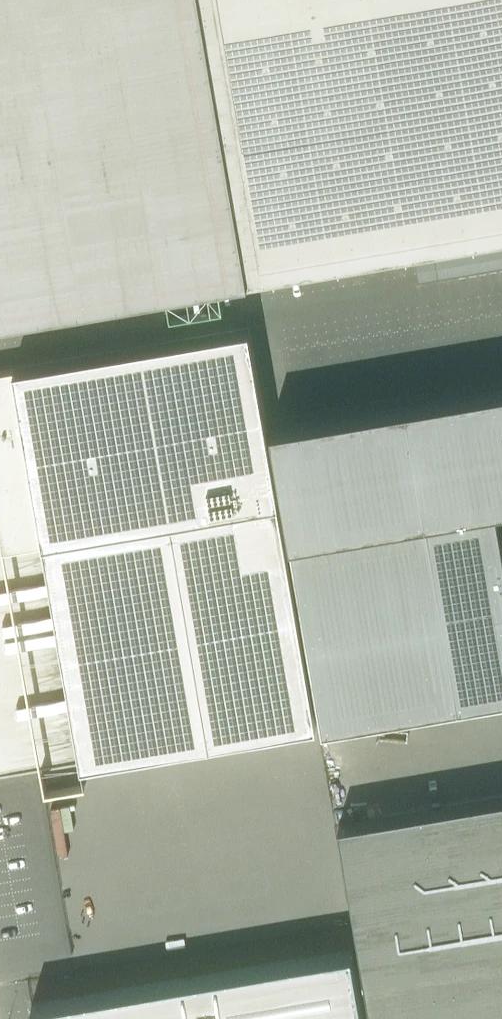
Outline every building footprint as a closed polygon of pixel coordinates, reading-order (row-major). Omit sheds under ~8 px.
[(61,317),(247,285),(501,242),(501,0),(0,0),(0,327),(61,317)] [(415,262),(418,282),(501,268),(501,247),(415,262)] [(0,371),(0,534),(2,549),(3,550),(43,543),(81,764),(81,765),(316,723),(248,328),(0,371)] [(501,504),(501,387),(271,426),(323,729),(501,699),(501,546),(495,506),(501,504)] [(338,824),(372,1018),(501,1018),(501,796),(338,824)] [(31,1004),(34,1018),(363,1018),(351,950),(80,996),(31,1004)]
